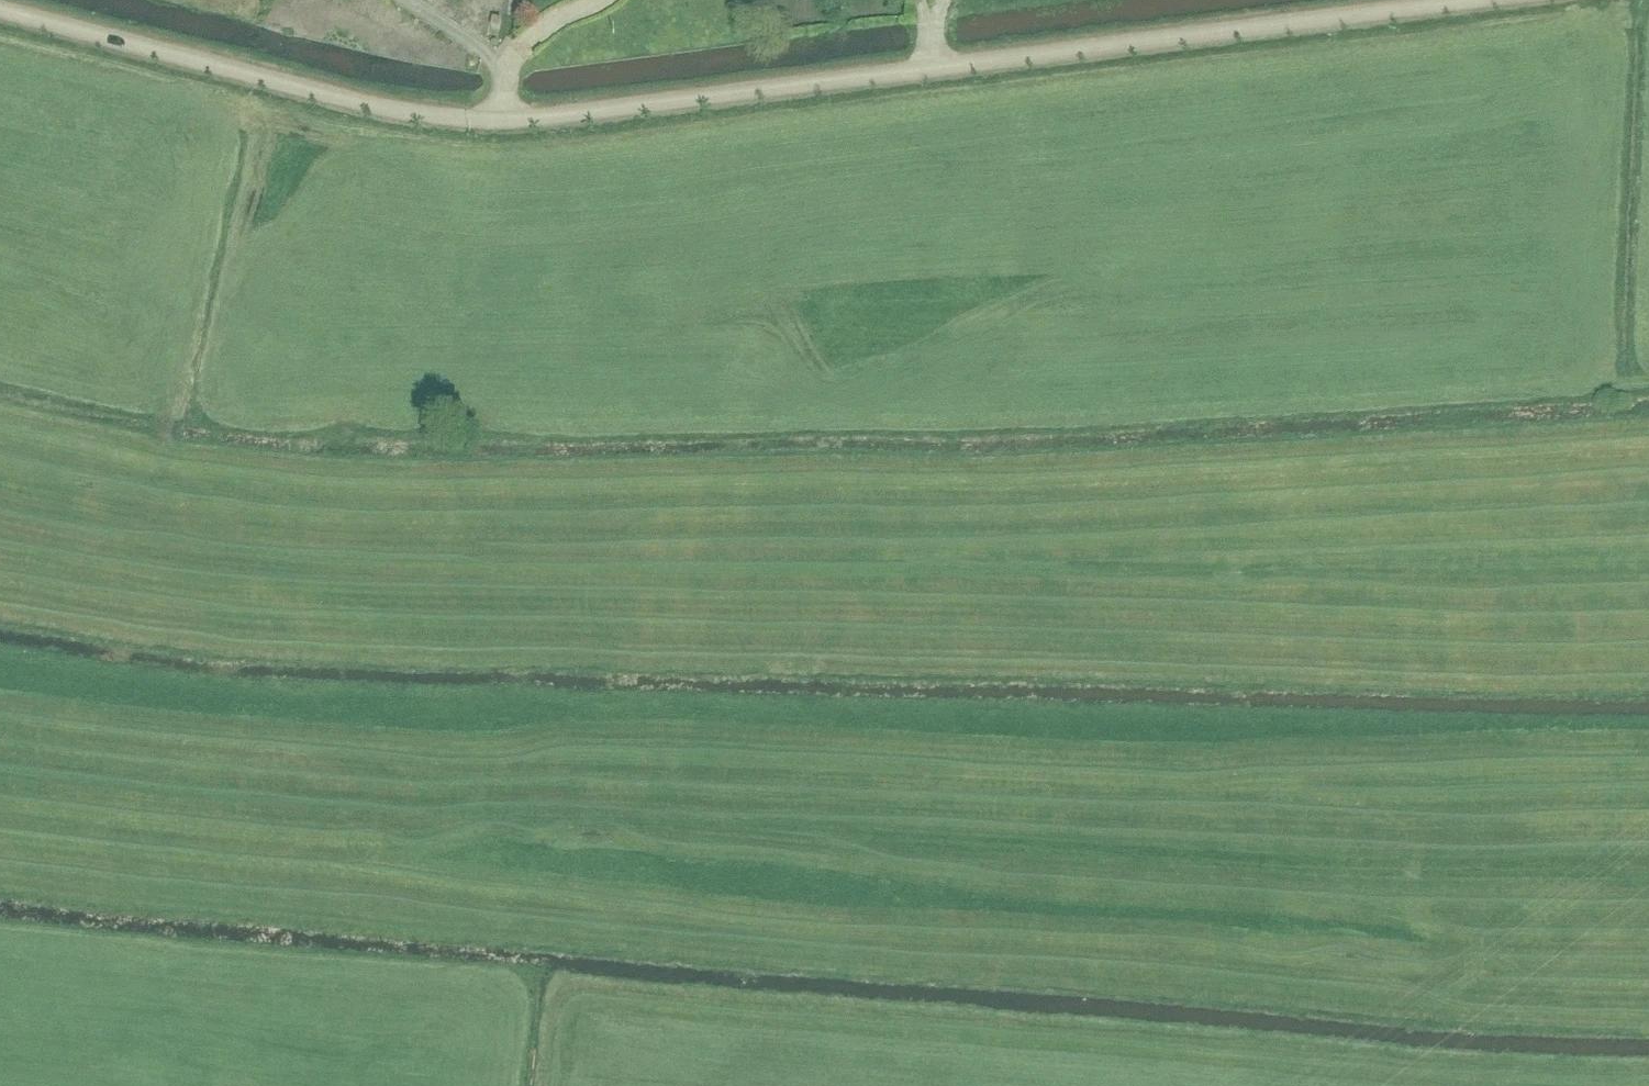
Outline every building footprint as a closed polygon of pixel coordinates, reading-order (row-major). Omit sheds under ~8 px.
[(501,29),(503,20),(494,18),(492,28),(501,29)]
